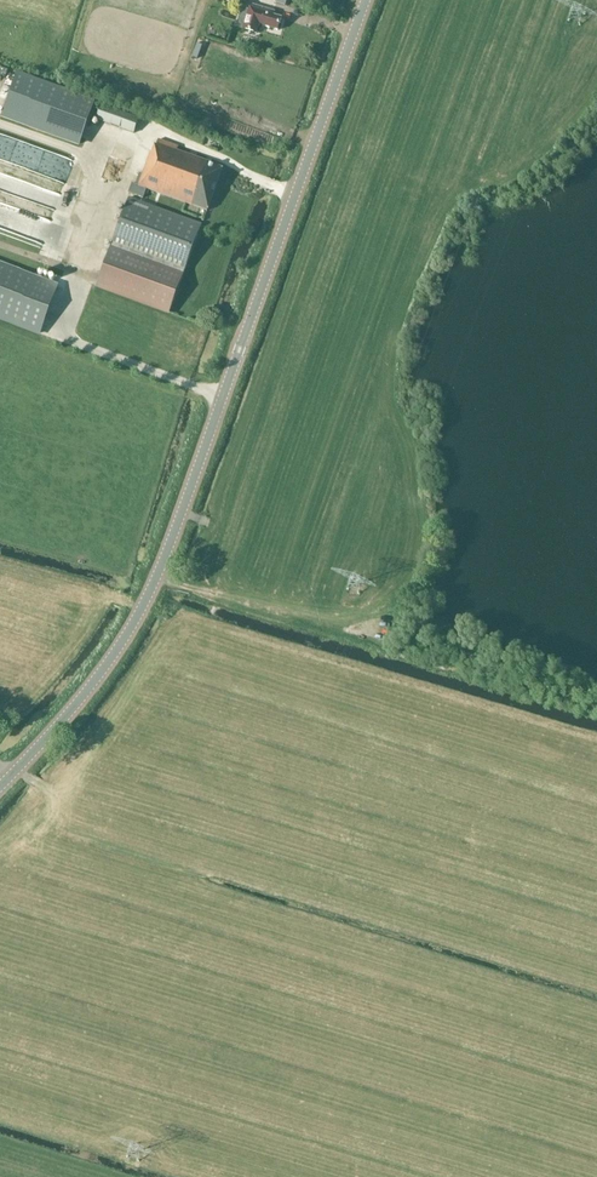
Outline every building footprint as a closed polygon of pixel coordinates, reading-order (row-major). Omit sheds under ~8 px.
[(251,5),(249,10),(243,8),(237,28),(243,29),(243,30),(256,34),(259,25),(278,31),(281,19),(272,16),(273,12),(251,5)] [(80,144),(95,103),(15,74),(0,116),(80,144)] [(134,134),(139,119),(101,106),(96,120),(134,134)] [(212,163),(188,155),(177,151),(178,147),(158,140),(153,153),(151,152),(143,175),(139,174),(132,194),(143,198),(147,189),(208,211),(222,168),(211,164),(212,163)] [(202,225),(188,220),(128,198),(97,287),(170,313),(202,225)] [(0,264),(0,318),(40,333),(58,285),(0,264)]
